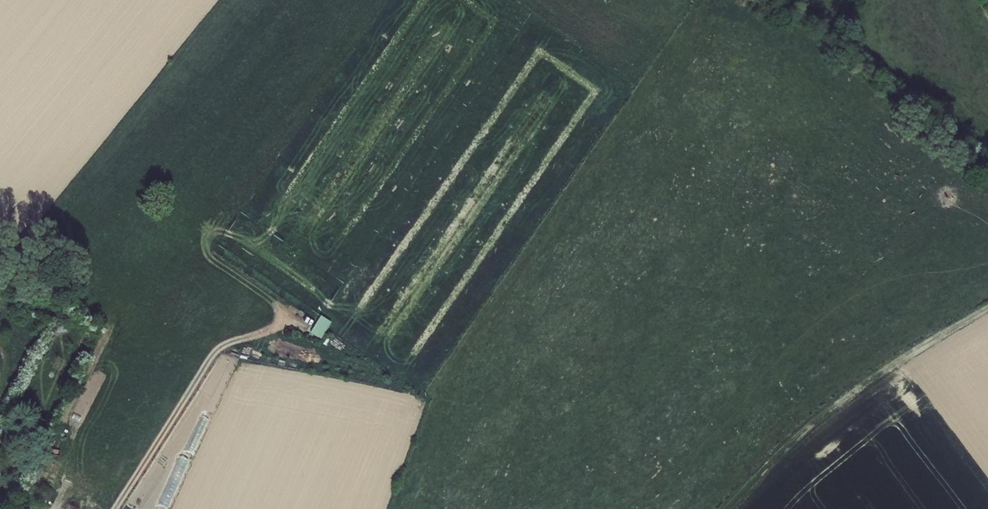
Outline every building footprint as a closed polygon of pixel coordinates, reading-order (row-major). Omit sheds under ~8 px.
[(322,314),(311,331),(322,338),(333,321),(322,314)]
